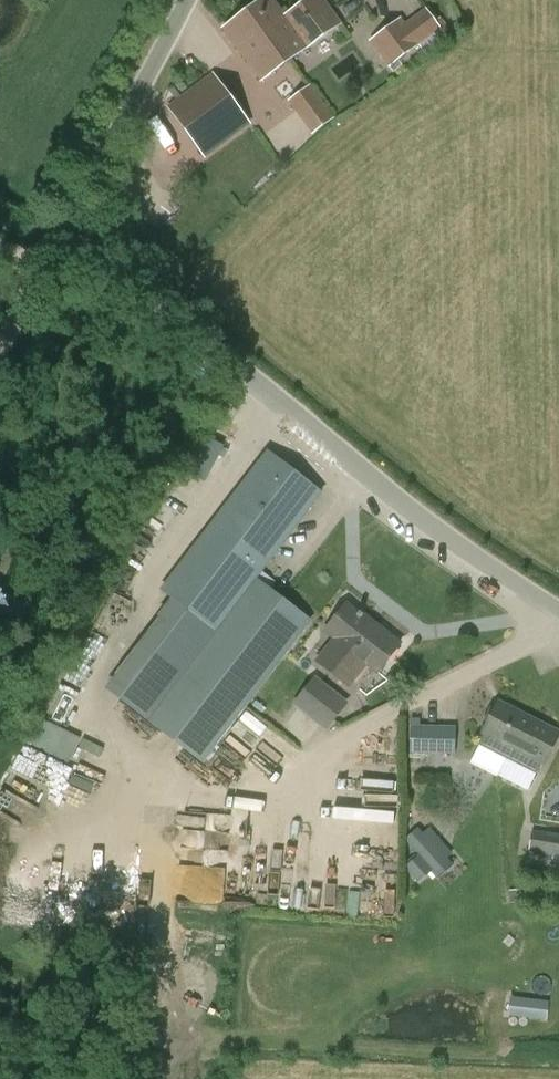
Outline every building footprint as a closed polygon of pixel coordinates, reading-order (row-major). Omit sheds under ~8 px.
[(285,17),(273,0),(264,0),(224,29),(262,82),(292,60),(280,45),(282,43),(270,28),(285,17)] [(285,17),(270,28),(282,43),(280,45),(292,60),(340,25),(322,0),(309,0),(285,17)] [(405,22),(402,17),(370,41),(389,67),(443,31),(427,7),(405,22)] [(250,125),(215,75),(171,108),(205,158),(250,125)] [(288,100),(313,134),(335,118),(311,84),(288,100)] [(193,429),(174,468),(203,481),(222,443),(193,429)] [(322,495),(269,454),(162,591),(175,601),(106,689),(201,763),(269,674),(310,622),(256,580),(322,495)] [(335,640),(318,662),(350,687),(367,665),(378,673),(400,644),(379,628),(378,630),(347,605),(325,633),(335,640)] [(316,676),(293,705),(326,731),(349,702),(316,676)] [(500,705),(480,745),(506,758),(511,748),(522,753),(531,737),(539,741),(546,729),(500,705)] [(420,718),(411,718),(411,754),(456,754),(456,726),(420,725),(420,718)] [(42,721),(34,746),(72,759),(80,733),(42,721)] [(511,748),(506,758),(535,773),(539,764),(543,766),(558,735),(546,729),(539,741),(531,737),(522,753),(511,748)] [(99,805),(112,773),(76,758),(74,765),(20,742),(9,768),(99,805)] [(322,795),(322,808),(383,808),(384,795),(322,795)] [(534,830),(531,852),(558,856),(558,835),(534,830)] [(427,836),(413,848),(420,856),(419,857),(438,879),(454,865),(448,858),(453,853),(439,838),(433,844),(427,836)] [(545,1020),(548,998),(508,993),(505,1014),(545,1020)]
